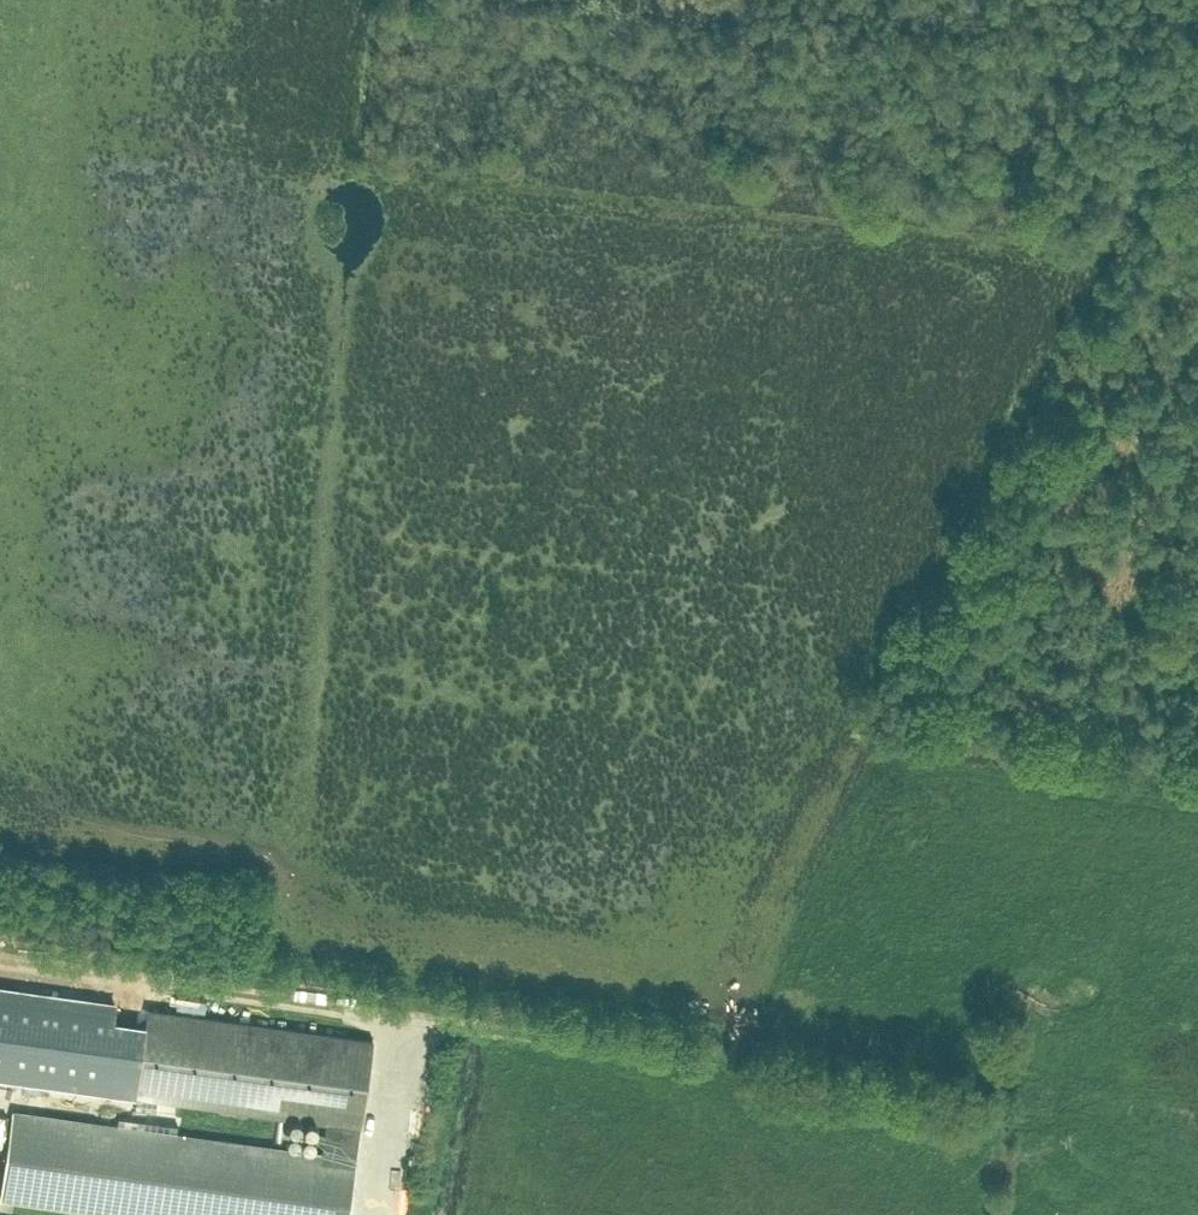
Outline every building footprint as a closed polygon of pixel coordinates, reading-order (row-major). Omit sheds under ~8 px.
[(106,1098),(119,1010),(0,993),(0,1083),(106,1098)] [(356,1159),(357,1154),(361,1126),(373,1040),(149,1008),(136,1097),(327,1122),(323,1150),(323,1154),(14,1112),(2,1198),(126,1214),(349,1214),(356,1159)]
